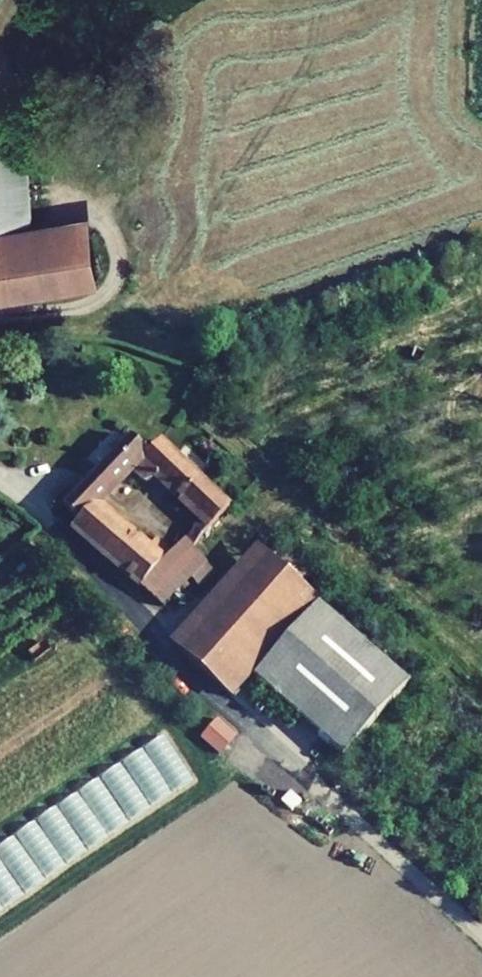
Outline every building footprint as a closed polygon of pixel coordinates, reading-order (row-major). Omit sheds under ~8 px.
[(5,225),(35,221),(29,160),(0,163),(0,175),(5,225)] [(189,575),(198,582),(216,571),(190,545),(181,540),(172,551),(155,535),(145,545),(96,501),(133,465),(148,479),(154,473),(199,518),(192,525),(200,533),(228,505),(158,438),(145,450),(127,434),(62,504),(77,519),(69,526),(140,585),(155,567),(166,556),(176,565),(189,575)] [(192,525),(181,540),(190,545),(200,533),(192,525)] [(255,545),(171,642),(234,696),(250,676),(317,599),(306,589),(277,566),(255,545)] [(287,554),(277,566),(306,589),(315,580),(287,554)] [(166,556),(155,567),(140,585),(163,605),(189,575),(176,565),(166,556)] [(332,580),(325,588),(335,601),(344,591),(332,580)] [(317,599),(250,676),(316,734),(334,715),(293,654),(331,612),(317,599)] [(407,681),(331,612),(293,654),(334,715),(316,734),(339,755),(407,681)]
